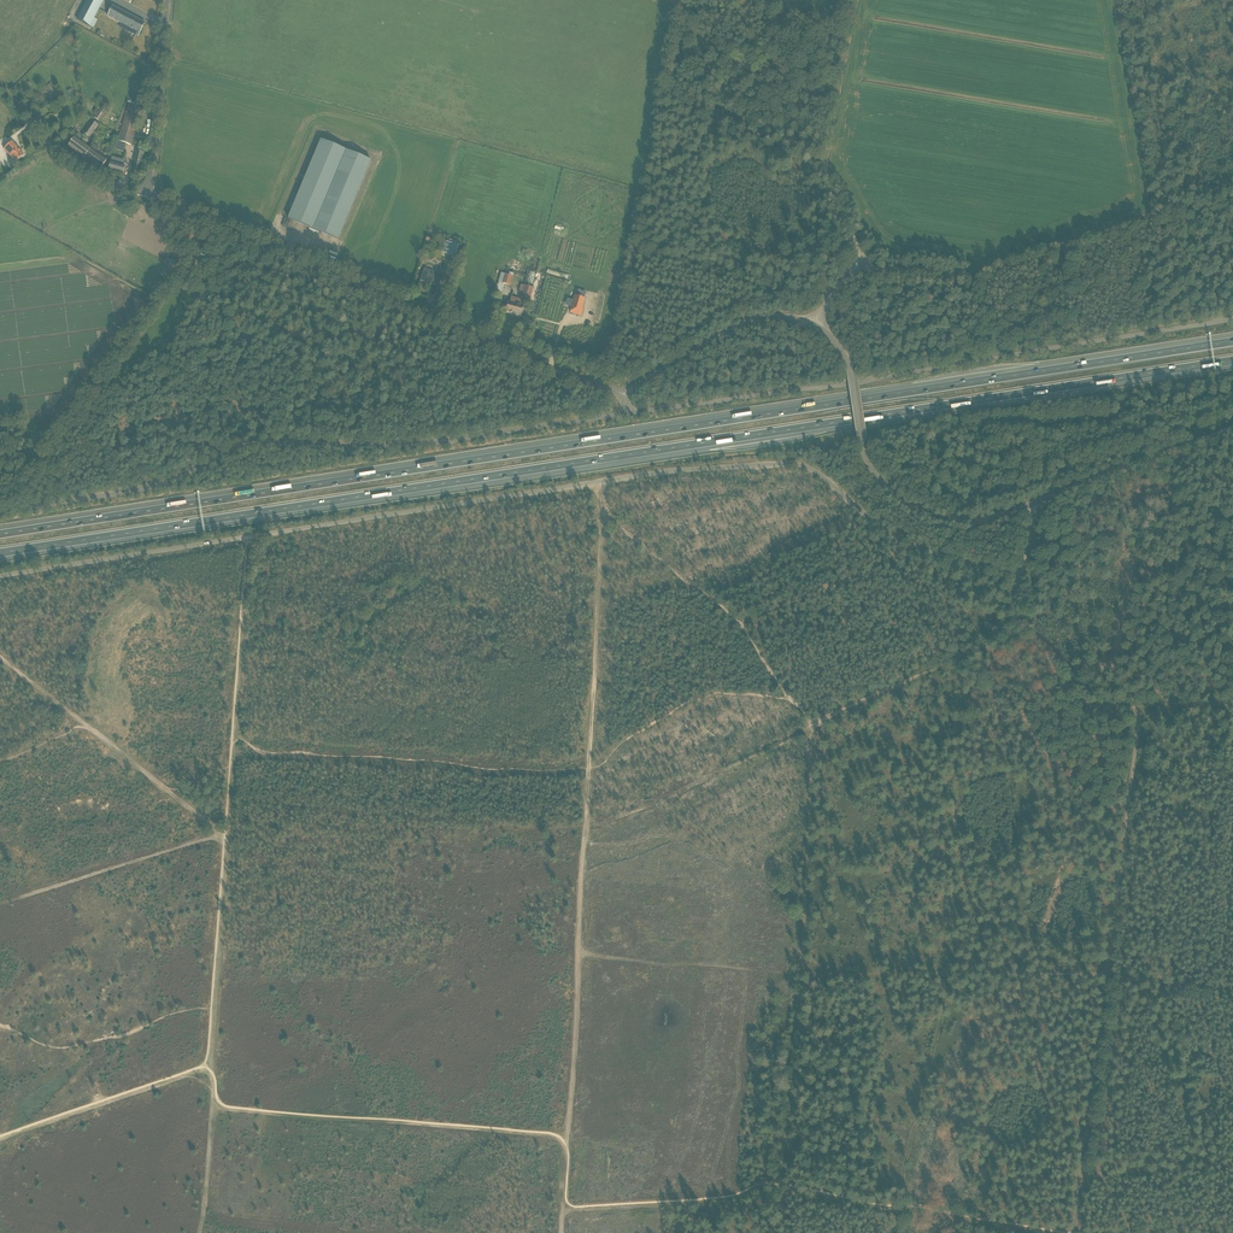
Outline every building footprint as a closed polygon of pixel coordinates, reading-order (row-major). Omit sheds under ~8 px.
[(90,26),(103,1),(102,0),(87,0),(77,19),(90,26)] [(113,6),(107,17),(131,29),(130,32),(138,36),(145,23),(113,6)] [(129,103),(118,141),(116,140),(114,149),(123,151),(126,143),(131,145),(142,107),(129,103)] [(102,106),(94,116),(100,121),(108,111),(102,106)] [(83,132),(90,136),(98,125),(92,120),(83,132)] [(71,141),(67,146),(83,158),(91,148),(86,144),(82,141),(80,140),(81,138),(78,134),(75,136),(71,141)] [(320,140),(288,218),(338,239),(371,161),(320,140)] [(12,141),(8,145),(4,148),(11,157),(12,156),(17,161),(24,155),(12,141)] [(136,150),(131,175),(139,177),(145,152),(146,146),(137,144),(136,150)] [(91,148),(83,158),(100,170),(104,165),(107,160),(91,148)] [(110,163),(108,169),(122,173),(123,170),(124,170),(124,169),(125,166),(122,165),(110,162),(110,163)] [(449,274),(459,244),(445,240),(441,252),(451,255),(449,261),(446,260),(442,271),(449,274)] [(425,268),(423,274),(421,279),(435,284),(432,294),(436,296),(439,286),(442,279),(443,274),(425,268)] [(534,283),(535,271),(528,271),(527,282),(534,283)] [(503,283),(510,285),(512,276),(505,274),(503,283)] [(203,284),(197,293),(196,293),(193,297),(199,302),(202,298),(204,299),(211,290),(203,284)] [(530,300),(534,288),(521,284),(518,292),(522,293),(521,298),(530,300)] [(507,301),(506,305),(504,310),(520,315),(524,301),(511,297),(509,302),(507,301)] [(563,298),(558,315),(569,318),(571,312),(569,311),(572,301),(563,298)]
